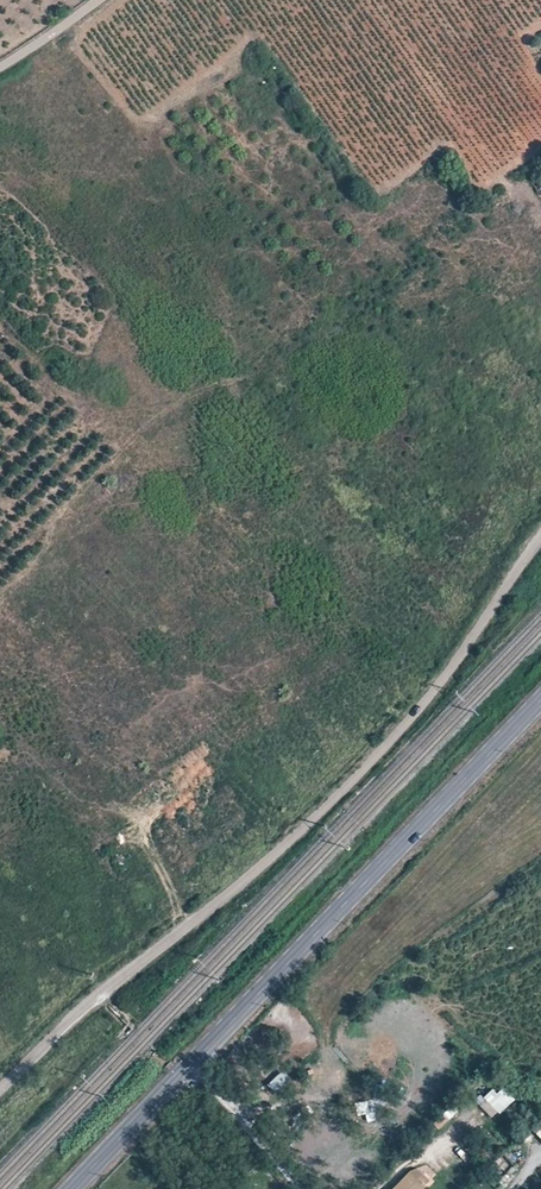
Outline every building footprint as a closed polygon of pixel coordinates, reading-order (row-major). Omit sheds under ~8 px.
[(268,1086),(276,1094),(288,1083),(280,1074),(268,1086)] [(502,1085),(486,1100),(499,1115),(516,1100),(502,1085)] [(451,1109),(433,1123),(438,1128),(456,1115),(451,1109)] [(540,1139),(540,1117),(530,1129),(540,1139)] [(476,1149),(481,1144),(473,1139),(470,1145),(476,1149)] [(445,1177),(454,1168),(450,1164),(441,1173),(445,1177)] [(424,1184),(410,1171),(392,1188),(420,1188),(424,1184)]
